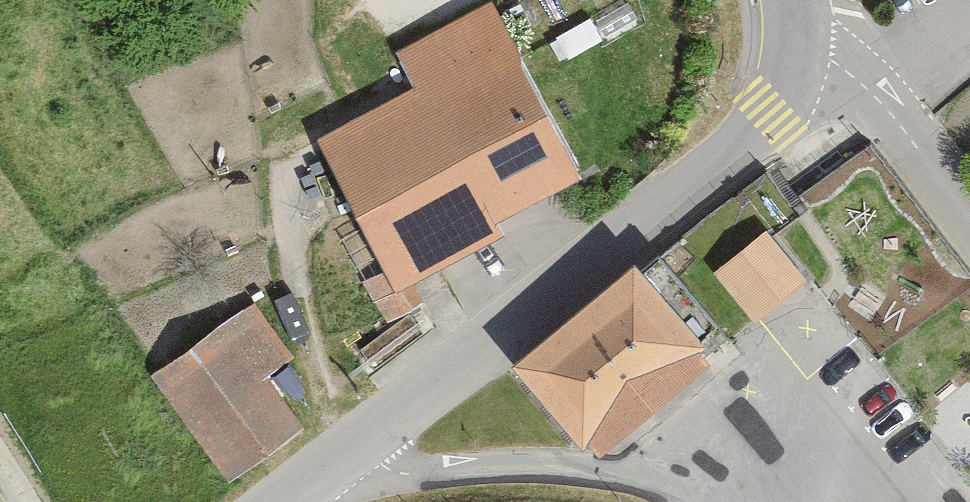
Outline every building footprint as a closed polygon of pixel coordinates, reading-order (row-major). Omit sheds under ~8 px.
[(365,285),(581,170),(498,17),(283,132),(365,285)] [(725,271),(770,317),(805,282),(760,237),(725,271)] [(535,370),(614,450),(719,348),(641,267),(535,370)] [(152,375),(240,473),(296,423),(208,325),(152,375)]
